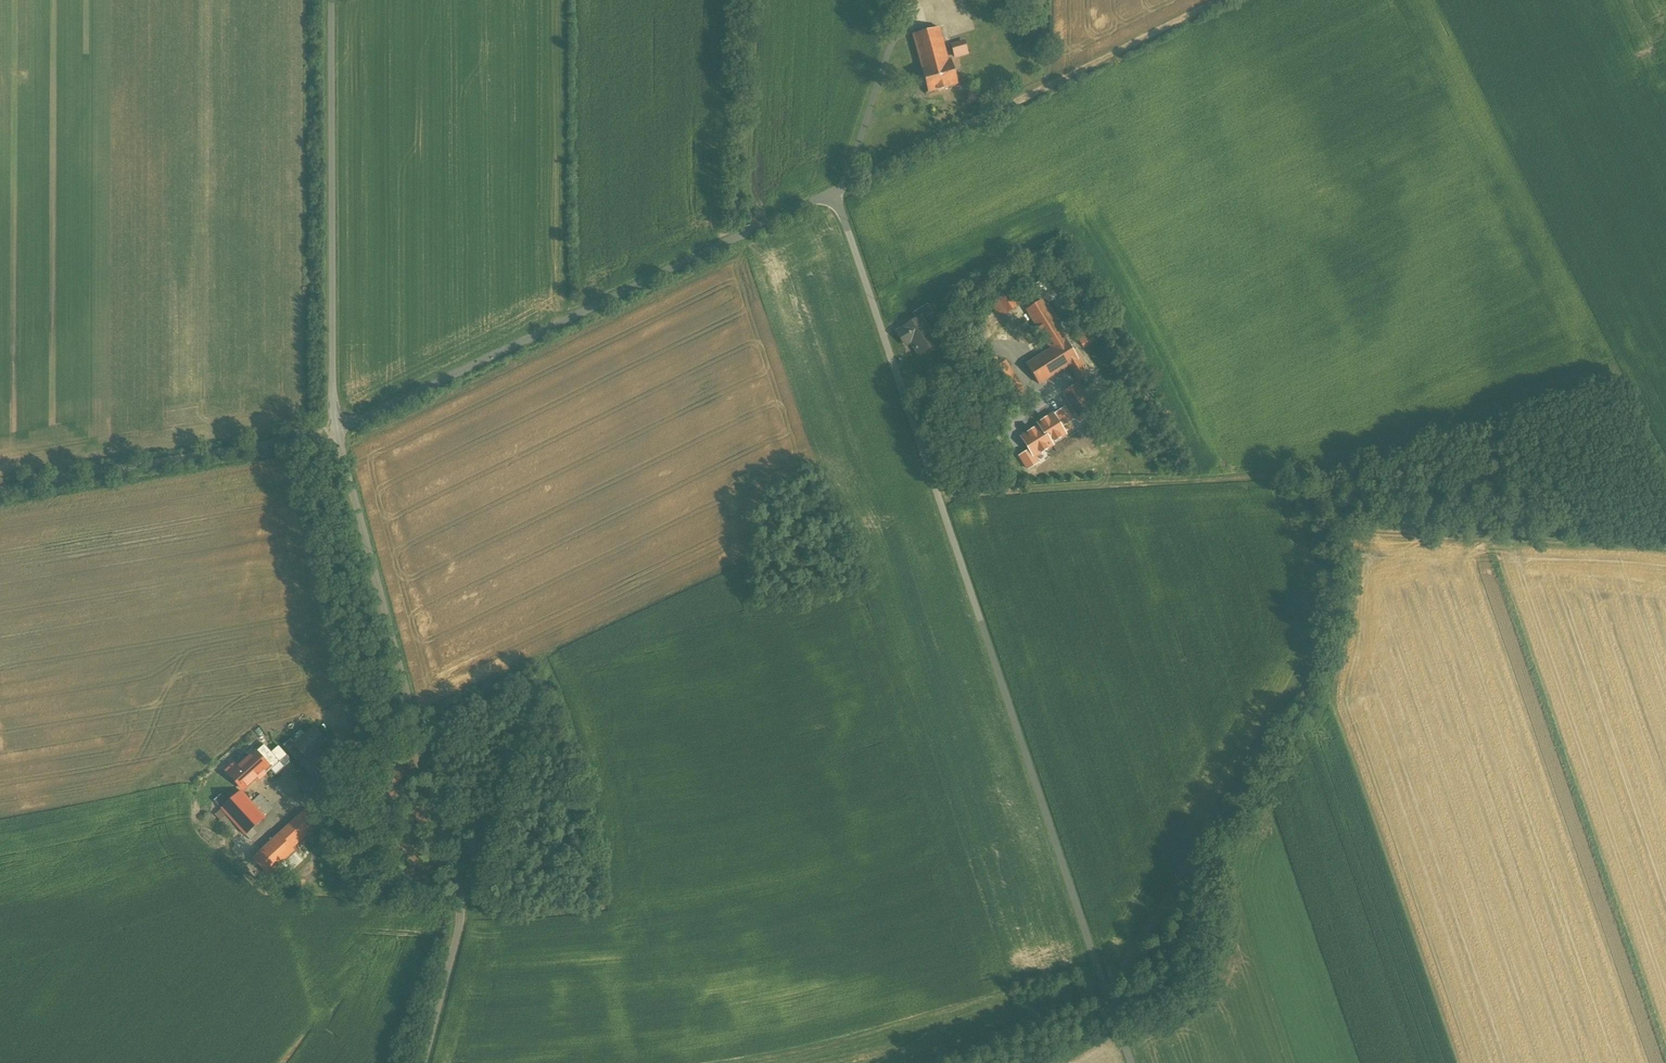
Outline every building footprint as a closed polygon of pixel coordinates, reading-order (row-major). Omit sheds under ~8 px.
[(938,29),(913,36),(929,94),(959,86),(952,59),(946,61),(938,29)] [(1019,295),(1013,285),(989,300),(1000,317),(1023,302),(1019,295)] [(1089,376),(1041,300),(1026,309),(1051,348),(1026,364),(1038,383),(1068,365),(1079,382),(1089,376)] [(916,319),(921,316),(923,319),(933,313),(927,303),(912,313),(916,319)] [(923,319),(921,316),(916,319),(896,332),(904,344),(910,341),(913,339),(917,346),(914,348),(919,355),(928,349),(926,346),(936,340),(938,343),(923,319)] [(1077,338),(1083,347),(1097,337),(1092,328),(1077,338)] [(1025,392),(1005,361),(992,369),(1012,400),(1025,392)] [(1090,404),(1077,383),(1062,393),(1080,422),(1095,412),(1095,411),(1098,409),(1093,402),(1090,404)] [(326,742),(313,728),(295,744),(295,745),(303,754),(307,759),(314,753),(316,753),(321,748),(321,746),(326,742)] [(296,760),(303,754),(295,745),(295,744),(290,739),(283,745),(296,760)] [(264,745),(230,775),(243,789),(257,776),(259,776),(262,773),(262,772),(263,770),(267,773),(280,762),(264,745)] [(251,802),(240,790),(227,802),(221,795),(215,801),(250,839),(257,833),(253,829),(265,818),(263,816),(251,802)] [(251,802),(263,816),(272,808),(260,794),(251,802)] [(320,831),(305,814),(295,823),(292,819),(286,825),(289,828),(255,860),(269,875),(282,864),(289,871),(300,861),(294,855),(320,831)]
